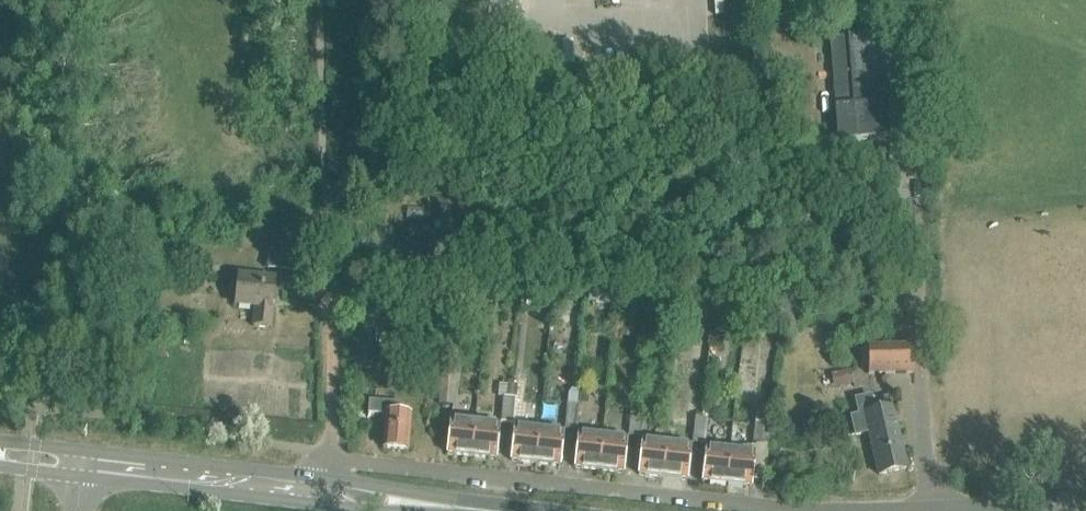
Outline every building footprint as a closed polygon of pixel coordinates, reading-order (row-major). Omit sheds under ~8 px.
[(717,15),(726,15),(725,0),(716,0),(717,15)] [(848,36),(830,38),(835,106),(838,140),(889,136),(886,102),(879,102),(874,33),(848,36)] [(273,240),(272,252),(290,253),(291,242),(273,240)] [(295,254),(290,253),(272,252),(269,251),(267,269),(294,271),(295,254)] [(239,274),(236,305),(255,308),(253,326),(269,328),(272,308),(280,308),(281,278),(239,274)] [(588,284),(586,299),(616,303),(618,288),(588,284)] [(620,336),(633,338),(636,315),(647,316),(649,295),(621,292),(620,302),(637,304),(636,311),(623,309),(620,336)] [(747,324),(760,326),(762,310),(749,309),(747,324)] [(361,343),(376,344),(377,331),(362,330),(361,343)] [(869,374),(913,373),(914,344),(869,345),(869,374)] [(707,360),(708,351),(698,350),(697,359),(707,360)] [(675,372),(690,373),(691,360),(676,359),(675,372)] [(836,388),(853,384),(850,369),(833,373),(836,388)] [(439,404),(452,406),(456,371),(442,370),(439,404)] [(516,398),(517,386),(508,385),(507,397),(516,398)] [(578,389),(576,404),(578,404),(587,406),(589,390),(578,389)] [(855,398),(857,414),(852,416),(855,434),(868,432),(879,474),(906,468),(893,406),(876,411),(871,395),(855,398)] [(503,397),(502,409),(513,411),(514,398),(503,397)] [(369,402),(368,414),(384,415),(381,448),(405,449),(407,413),(400,413),(401,403),(369,402)] [(566,404),(565,415),(576,417),(578,404),(576,404),(566,404)] [(513,411),(502,409),(500,422),(512,423),(513,411)] [(630,411),(629,423),(640,424),(642,412),(630,411)] [(452,419),(451,419),(449,453),(472,456),(475,421),(463,420),(464,415),(453,414),(452,419)] [(576,417),(565,415),(564,427),(575,429),(576,417)] [(755,416),(753,443),(763,444),(765,417),(755,416)] [(695,418),(694,431),(705,432),(706,419),(695,418)] [(495,423),(495,420),(486,419),(486,422),(475,421),(472,456),(495,458),(498,424),(495,423)] [(512,460),(536,463),(539,429),(528,428),(528,423),(519,422),(519,427),(515,426),(512,460)] [(639,437),(640,424),(629,423),(628,436),(639,437)] [(550,425),(549,430),(539,429),(536,463),(560,465),(563,432),(559,431),(559,426),(550,425)] [(600,469),(603,436),(591,434),(592,430),(583,429),(582,433),(579,433),(575,467),(600,469)] [(705,432),(694,431),(693,444),(703,444),(705,432)] [(613,437),(603,436),(600,469),(624,472),(627,438),(623,438),(623,433),(614,432),(613,437)] [(639,474),(663,476),(667,443),(655,441),(656,437),(647,436),(646,440),(643,440),(639,474)] [(678,439),(677,444),(667,443),(663,476),(687,479),(691,445),(686,445),(687,440),(678,439)] [(731,449),(706,447),(704,482),(727,484),(731,449)] [(750,486),(755,452),(750,451),(750,447),(742,447),(742,450),(731,449),(727,484),(750,486)]
